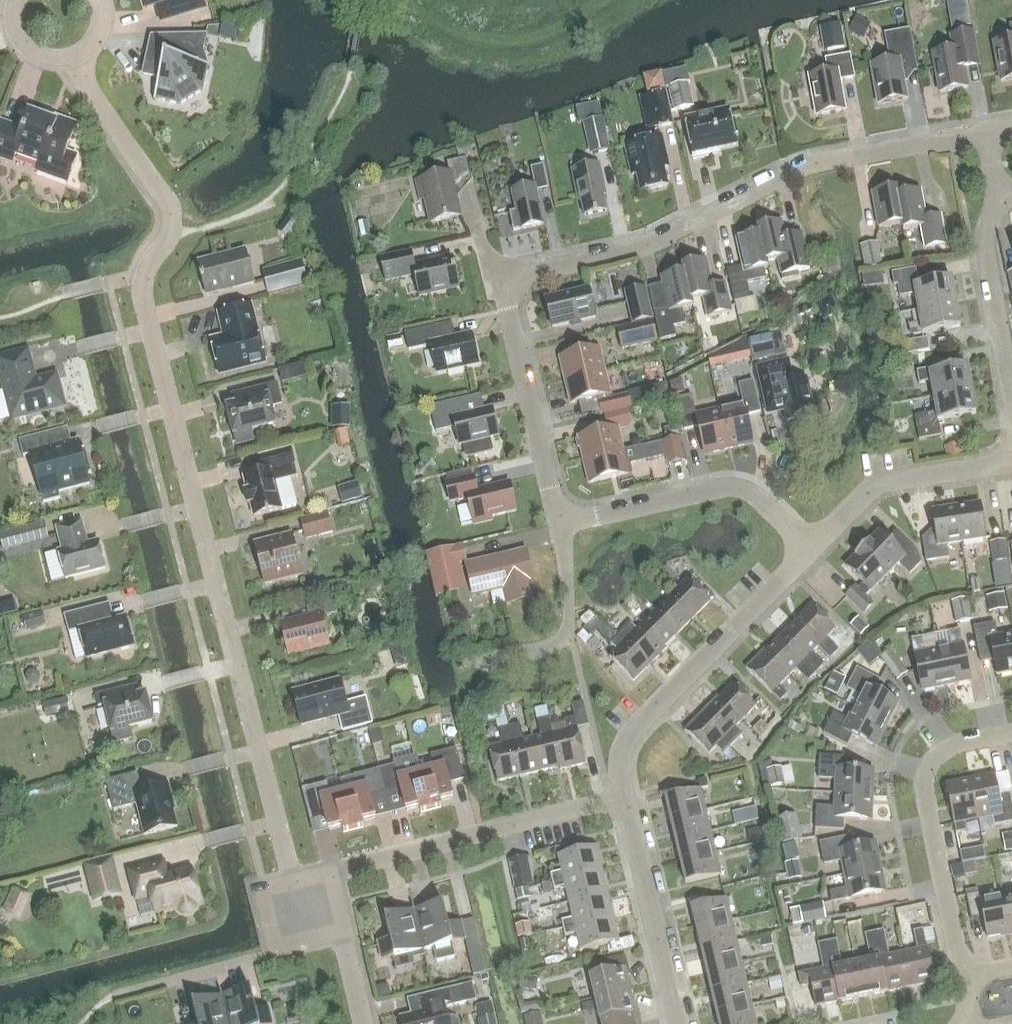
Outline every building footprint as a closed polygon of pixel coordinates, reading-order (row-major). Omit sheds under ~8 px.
[(146,9),(158,5),(162,19),(198,8),(196,0),(143,0),(146,9)] [(871,25),(856,17),(848,33),(864,40),(871,25)] [(820,27),(825,51),(845,46),(840,23),(820,27)] [(207,36),(226,35),(226,25),(207,25),(207,36)] [(1011,80),(1011,25),(1009,26),(1011,40),(993,43),(1001,82),(1011,80)] [(916,67),(912,44),(909,30),(884,35),(889,62),(871,65),(878,105),(906,100),(900,70),(916,67)] [(973,33),(950,37),(952,51),(932,54),(939,94),(967,89),(963,69),(979,66),(973,33)] [(210,66),(199,64),(206,36),(179,37),(174,58),(148,52),(142,75),(159,79),(153,101),(155,101),(155,100),(180,105),(201,93),(207,67),(209,68),(210,66)] [(838,82),(854,79),(850,55),(825,60),(827,74),(809,77),(816,116),(844,111),(838,82)] [(694,105),(689,81),(668,86),(674,110),(694,105)] [(672,124),(665,93),(648,97),(655,128),(672,124)] [(735,145),(733,136),(738,135),(734,118),(730,119),(728,111),(685,121),(694,160),(713,155),(712,150),(735,145)] [(76,156),(66,153),(76,125),(57,118),(55,122),(29,113),(22,130),(1,122),(0,124),(0,160),(12,164),(15,156),(40,165),(37,173),(67,184),(76,156)] [(583,123),(590,155),(610,150),(603,118),(583,123)] [(636,175),(640,193),(667,187),(663,169),(668,168),(661,137),(624,145),(631,176),(636,175)] [(453,187),(471,182),(466,160),(447,164),(449,174),(416,182),(420,200),(424,198),(430,224),(460,217),(453,187)] [(580,200),(584,216),(606,212),(602,196),(605,195),(599,165),(571,171),(578,201),(580,200)] [(536,192),(548,189),(543,166),(530,168),(534,186),(511,191),(516,212),(509,213),(513,232),(543,225),(536,192)] [(878,229),(901,225),(902,224),(896,195),(897,195),(896,188),(872,193),(878,229)] [(920,191),(897,195),(896,195),(902,224),(901,225),(902,231),(920,228),(924,250),(946,246),(940,216),(925,219),(920,191)] [(277,231),(285,238),(296,225),(287,218),(277,231)] [(361,238),(370,236),(367,221),(358,223),(361,238)] [(766,262),(777,260),(781,276),(809,269),(801,232),(784,236),(781,222),(757,228),(759,234),(766,263),(766,262)] [(742,268),(727,272),(734,303),(750,299),(746,283),(765,279),(763,270),(768,269),(766,262),(766,263),(759,234),(736,239),(742,268)] [(860,246),(865,269),(882,266),(878,243),(860,246)] [(207,296),(253,284),(245,250),(198,262),(202,277),(200,278),(201,282),(203,281),(207,296)] [(458,289),(452,258),(413,266),(410,252),(380,259),(385,282),(414,276),(419,297),(458,289)] [(308,284),(302,260),(263,271),(269,294),(308,284)] [(682,266),(683,272),(684,272),(690,301),(691,301),(703,298),(707,318),(731,313),(724,284),(712,286),(706,260),(682,266)] [(915,295),(918,311),(956,304),(951,280),(914,287),(913,283),(918,282),(915,270),(891,274),(894,287),(901,285),(903,297),(915,295)] [(692,307),(691,301),(690,301),(684,272),(683,272),(661,277),(662,285),(648,288),(660,339),(676,336),(673,326),(686,324),(682,309),(692,307)] [(625,291),(632,325),(653,320),(646,286),(625,291)] [(552,328),(595,319),(588,290),(545,300),(552,328)] [(918,311),(920,323),(908,325),(910,337),(960,328),(956,304),(918,311)] [(218,374),(265,362),(257,330),(255,331),(249,305),(220,313),(226,338),(210,342),(218,374)] [(617,329),(622,350),(658,342),(653,321),(617,329)] [(477,364),(471,336),(440,343),(436,327),(404,334),(408,351),(430,346),(436,373),(477,364)] [(752,340),(757,362),(778,357),(773,336),(752,340)] [(930,351),(928,338),(904,343),(907,355),(930,351)] [(735,361),(749,358),(745,339),(732,346),(735,361)] [(604,372),(599,349),(559,359),(564,382),(604,372)] [(62,406),(55,377),(34,383),(26,353),(0,360),(0,369),(13,418),(62,406)] [(277,369),(281,382),(308,374),(304,361),(277,369)] [(768,413),(784,410),(786,422),(814,416),(806,380),(791,383),(787,363),(758,369),(768,413)] [(933,398),(971,391),(967,367),(929,374),(929,369),(916,372),(919,384),(930,382),(933,398)] [(598,398),(601,415),(631,408),(628,395),(615,398),(610,395),(604,372),(564,382),(570,404),(598,398)] [(719,411),(728,449),(752,444),(746,416),(760,413),(753,381),(738,385),(743,405),(719,411)] [(237,445),(253,441),(250,431),(275,425),(270,408),(282,405),(277,383),(247,391),(250,402),(227,408),(237,445)] [(666,385),(652,388),(655,401),(669,398),(666,385)] [(976,415),(971,391),(933,398),(936,413),(914,417),(919,441),(941,437),(938,421),(976,415)] [(728,449),(719,411),(696,416),(691,396),(677,399),(684,430),(698,427),(704,455),(728,449)] [(489,453),(486,440),(498,437),(492,409),(464,416),(461,400),(429,408),(435,433),(455,428),(459,446),(465,445),(469,459),(492,454),(491,453),(489,453)] [(603,415),(607,432),(577,438),(578,441),(575,441),(577,450),(580,450),(583,461),(623,452),(618,429),(632,426),(628,409),(603,415)] [(667,441),(680,437),(677,426),(664,429),(667,441)] [(87,475),(91,474),(85,449),(80,451),(78,442),(52,449),(48,434),(19,441),(23,457),(31,455),(43,504),(60,499),(58,492),(89,484),(87,475)] [(680,437),(667,441),(645,446),(648,459),(666,455),(668,465),(686,461),(680,437)] [(964,456),(962,443),(944,446),(946,458),(964,456)] [(253,517),(282,510),(275,483),(297,477),(290,450),(259,458),(262,473),(243,478),(247,491),(244,492),(247,505),(250,504),(253,517)] [(583,461),(588,484),(628,475),(623,452),(583,461)] [(426,458),(416,469),(425,478),(436,467),(426,458)] [(490,517),(515,511),(509,484),(476,491),(473,477),(446,484),(450,503),(467,499),(473,524),(491,520),(490,517)] [(358,482),(338,487),(342,503),(362,498),(358,482)] [(956,508),(961,543),(985,539),(979,504),(956,508)] [(961,543),(956,508),(932,511),(936,537),(922,539),(925,563),(948,559),(946,545),(961,543)] [(300,518),(305,539),(333,532),(328,511),(300,518)] [(3,551),(49,539),(44,522),(0,533),(0,538),(3,551)] [(105,569),(98,542),(85,545),(83,539),(86,538),(82,522),(56,528),(62,551),(58,552),(65,579),(105,569)] [(862,549),(887,575),(898,564),(909,575),(921,563),(916,552),(896,532),(887,541),(878,532),(862,549)] [(265,586),(302,576),(291,535),(254,544),(265,586)] [(990,543),(993,563),(1008,561),(1006,541),(990,543)] [(426,553),(436,596),(466,589),(460,564),(467,562),(463,545),(426,553)] [(887,575),(862,549),(845,566),(863,584),(857,590),(855,588),(845,598),(862,614),(872,604),(865,597),(887,575)] [(511,603),(534,598),(530,583),(532,582),(525,552),(466,565),(473,596),(507,588),(511,603)] [(668,590),(679,578),(666,566),(655,578),(668,590)] [(970,580),(972,593),(981,591),(980,578),(970,580)] [(666,593),(670,597),(692,619),(709,602),(687,580),(678,589),(674,586),(666,593)] [(987,597),(990,612),(1007,609),(1004,594),(987,597)] [(656,611),(678,633),(692,619),(670,597),(656,611)] [(18,611),(15,599),(0,602),(0,615),(18,611)] [(289,655),(327,645),(321,618),(337,614),(333,599),(306,606),(309,618),(281,625),(289,655)] [(951,602),(955,624),(972,621),(968,599),(951,602)] [(86,659),(134,647),(126,617),(104,623),(99,606),(64,615),(68,634),(79,631),(86,659)] [(793,624),(817,648),(830,660),(838,651),(826,639),(834,631),(810,607),(793,624)] [(664,647),(678,633),(656,611),(642,625),(664,647)] [(43,613),(23,618),(26,631),(46,626),(43,613)] [(850,626),(861,636),(869,628),(858,618),(850,626)] [(619,635),(649,666),(666,649),(664,647),(642,625),(637,631),(630,624),(619,635)] [(812,654),(817,648),(793,624),(780,638),(816,674),(824,665),(812,654)] [(997,676),(1011,673),(1011,634),(997,637),(994,624),(973,628),(978,653),(992,650),(997,676)] [(938,651),(945,686),(970,681),(959,631),(949,633),(952,648),(938,651)] [(633,682),(649,666),(619,635),(609,644),(616,651),(609,658),(633,682)] [(808,682),(816,674),(780,638),(766,652),(790,676),(795,670),(808,682)] [(945,686),(938,651),(925,654),(921,638),(911,640),(921,691),(945,686)] [(858,650),(868,664),(880,656),(870,641),(858,650)] [(790,676),(766,652),(764,650),(745,669),(771,695),(771,694),(780,702),(787,695),(779,687),(790,676)] [(890,650),(880,658),(897,680),(908,672),(890,650)] [(860,696),(854,709),(886,725),(897,703),(874,692),(880,681),(856,669),(846,689),(860,696)] [(829,679),(823,690),(836,696),(841,684),(829,679)] [(343,732),(372,724),(365,699),(346,704),(340,681),(292,693),(301,726),(338,716),(343,732)] [(719,700),(741,722),(755,707),(733,685),(719,700)] [(128,729),(152,723),(145,696),(137,698),(135,686),(95,696),(98,708),(105,706),(114,743),(130,739),(128,729)] [(741,722),(719,700),(717,698),(701,714),(732,744),(742,734),(736,727),(741,722)] [(564,723),(550,726),(552,735),(551,735),(559,768),(559,771),(585,765),(577,729),(588,727),(583,703),(571,706),(574,718),(564,721),(564,723)] [(546,707),(534,710),(540,738),(532,740),(539,773),(559,768),(551,735),(552,735),(550,726),(546,707)] [(486,711),(488,722),(495,720),(497,730),(508,728),(506,718),(504,708),(486,711)] [(875,747),(886,725),(854,709),(848,721),(833,714),(823,734),(847,746),(852,735),(875,747)] [(732,744),(701,714),(684,731),(708,755),(715,748),(722,755),(732,744)] [(761,721),(752,729),(759,736),(768,727),(761,721)] [(539,773),(532,740),(523,742),(519,725),(508,728),(519,777),(539,773)] [(519,777),(508,728),(497,730),(500,747),(489,750),(497,782),(519,777)] [(420,772),(431,811),(441,808),(439,803),(452,799),(449,785),(464,780),(456,749),(430,756),(433,768),(421,771),(420,772)] [(393,761),(394,765),(379,769),(385,793),(400,789),(406,811),(419,808),(421,813),(431,811),(420,772),(421,771),(417,755),(393,761)] [(836,780),(835,794),(871,796),(873,772),(846,770),(847,758),(819,757),(818,779),(836,780)] [(758,765),(764,789),(786,784),(782,767),(773,769),(771,762),(758,765)] [(369,797),(385,793),(379,769),(353,776),(356,788),(343,792),(353,831),(363,828),(362,823),(375,819),(369,797)] [(144,836),(177,827),(171,803),(173,802),(168,784),(142,791),(137,774),(105,782),(113,811),(136,805),(144,836)] [(970,780),(978,820),(992,818),(994,827),(1011,823),(1011,805),(1011,799),(999,801),(994,776),(970,780)] [(708,787),(706,779),(698,781),(700,789),(708,787)] [(978,820),(970,780),(946,785),(956,835),(966,832),(964,823),(978,820)] [(353,831),(343,792),(330,795),(327,783),(301,790),(307,813),(323,809),(329,831),(342,828),(343,833),(353,831)] [(670,819),(705,811),(700,789),(665,798),(670,819)] [(870,821),(871,796),(835,794),(835,808),(816,807),(815,830),(843,831),(844,819),(870,821)] [(675,841),(710,833),(705,811),(670,819),(675,841)] [(802,839),(796,814),(777,819),(783,844),(802,839)] [(750,843),(767,839),(764,827),(747,831),(750,843)] [(680,862),(715,854),(710,833),(675,841),(680,862)] [(1005,854),(1011,852),(1011,835),(1002,837),(1005,854)] [(844,875),(880,868),(875,844),(849,850),(847,838),(819,843),(824,865),(842,862),(844,875)] [(552,882),(602,871),(596,847),(558,856),(562,872),(550,875),(552,882)] [(962,864),(985,859),(983,848),(959,852),(962,864)] [(715,854),(680,862),(685,884),(720,876),(715,854)] [(509,860),(514,889),(533,885),(527,856),(509,860)] [(83,865),(93,903),(123,895),(113,857),(83,865)] [(784,864),(789,881),(802,878),(798,861),(784,864)] [(163,864),(129,873),(136,900),(152,896),(156,913),(178,907),(179,912),(183,914),(193,912),(195,908),(194,903),(199,902),(190,870),(166,876),(163,864)] [(880,868),(844,875),(847,889),(829,893),(831,903),(885,892),(880,868)] [(569,903),(607,894),(602,871),(552,882),(554,890),(565,887),(569,903)] [(553,890),(551,882),(541,885),(543,892),(553,890)] [(31,896),(12,888),(1,912),(20,920),(31,896)] [(563,929),(612,918),(607,894),(569,903),(572,919),(561,922),(563,929)] [(1010,934),(1002,897),(979,901),(978,894),(966,897),(971,920),(982,918),(987,939),(1010,934)] [(1002,897),(1010,934),(1011,934),(1011,895),(1002,897)] [(696,929),(731,921),(726,899),(691,907),(696,929)] [(412,905),(425,956),(424,951),(433,949),(436,962),(456,958),(452,944),(465,941),(461,923),(448,926),(443,903),(414,910),(413,905),(412,905)] [(826,919),(823,903),(790,910),(793,926),(826,919)] [(425,956),(412,905),(413,911),(384,917),(390,940),(377,943),(382,961),(423,951),(424,956),(425,956)] [(612,918),(563,929),(565,937),(576,934),(580,951),(618,942),(612,918)] [(696,929),(701,950),(736,942),(731,921),(696,929)] [(529,923),(515,926),(518,938),(532,935),(529,923)] [(903,954),(910,988),(934,983),(926,944),(923,930),(913,932),(917,951),(903,954)] [(883,931),(874,933),(886,993),(910,988),(903,954),(889,957),(883,931)] [(836,941),(827,943),(839,1003),(886,993),(874,933),(864,935),(870,961),(842,966),(836,941)] [(771,937),(759,940),(762,948),(773,946),(771,937)] [(701,950),(706,972),(741,963),(736,942),(701,950)] [(839,1003),(827,943),(817,945),(823,970),(798,975),(801,988),(811,986),(815,1008),(839,1003)] [(467,949),(471,966),(484,963),(480,946),(467,949)] [(594,999),(629,991),(625,972),(629,971),(625,956),(601,962),(604,974),(589,977),(594,999)] [(706,972),(709,985),(711,993),(746,985),(741,963),(706,972)] [(538,979),(522,977),(520,991),(537,993),(538,979)] [(772,991),(781,989),(778,977),(769,979),(772,991)] [(467,1003),(476,1001),(472,984),(408,999),(412,1015),(401,1018),(403,1023),(459,1023),(459,1021),(453,1018),(447,1019),(444,1009),(467,1003)] [(711,993),(716,1015),(751,1006),(746,985),(711,993)] [(220,990),(228,1023),(272,1023),(268,1008),(256,1011),(250,989),(222,996),(221,990),(220,990)] [(220,990),(219,990),(221,996),(192,1003),(197,1023),(228,1023),(220,990)] [(641,1023),(638,1010),(634,1011),(629,991),(594,999),(600,1023),(636,1023),(641,1023)] [(521,1015),(540,1010),(538,1003),(524,1006),(521,993),(516,994),(521,1015)] [(775,1001),(777,1010),(785,1008),(784,999),(775,1001)] [(491,1003),(476,1007),(479,1020),(495,1017),(491,1003)] [(716,1015),(718,1023),(755,1023),(751,1006),(716,1015)] [(525,1023),(543,1023),(540,1013),(524,1017),(525,1023)]
